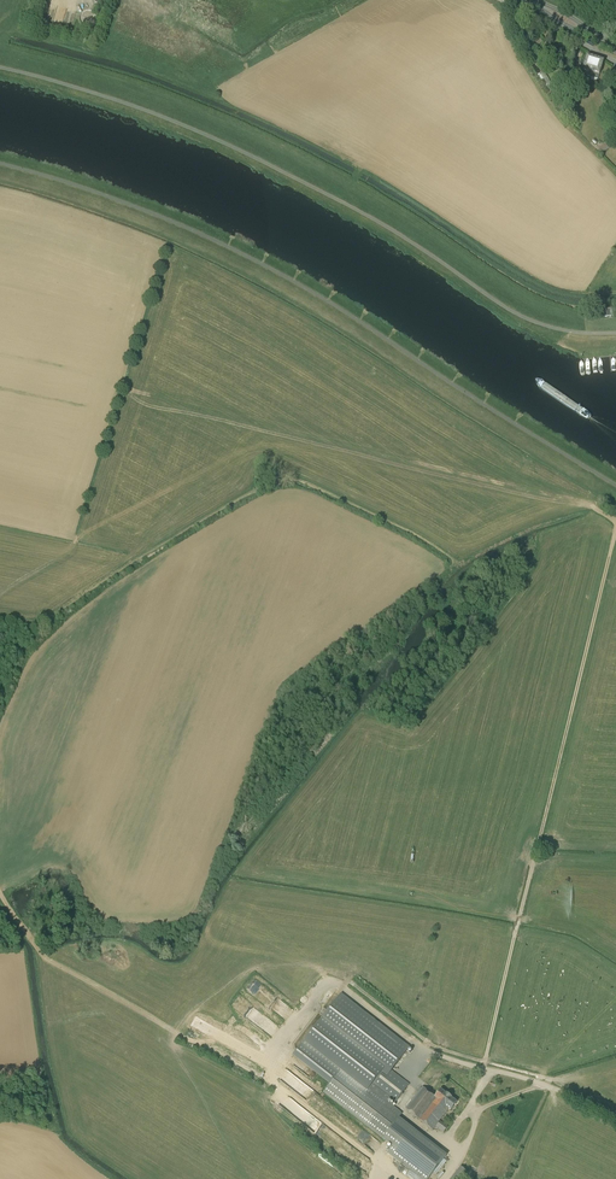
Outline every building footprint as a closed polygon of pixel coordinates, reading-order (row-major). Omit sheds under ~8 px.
[(88,27),(89,27),(91,26),(92,26),(93,25),(94,24),(95,23),(96,22),(96,20),(97,19),(96,17),(96,16),(96,14),(95,13),(94,12),(93,11),(92,10),(90,10),(89,10),(87,10),(86,10),(85,10),(83,11),(82,12),(81,13),(80,14),(80,15),(79,17),(79,18),(79,20),(80,21),(80,22),(81,24),(82,25),(83,25),(85,26),(86,27),(88,27)] [(524,39),(528,28),(521,25),(518,31),(521,32),(521,34),(520,38),(524,39)] [(539,45),(543,41),(537,36),(534,40),(539,45)] [(598,80),(600,74),(600,73),(603,61),(587,56),(583,69),(589,71),(587,76),(598,80)] [(578,88),(583,68),(577,66),(572,81),(567,80),(565,88),(567,88),(567,91),(572,93),(573,89),(571,88),(572,86),(578,88)] [(541,74),(546,85),(551,83),(546,72),(541,74)] [(560,109),(565,105),(562,100),(564,99),(560,94),(552,99),(560,109)] [(601,153),(609,149),(606,144),(599,149),(601,153)] [(395,1103),(409,1085),(386,1066),(373,1083),(390,1097),(389,1098),(395,1103)] [(446,1155),(398,1117),(402,1113),(343,1067),(323,1091),(392,1146),(387,1152),(421,1178),(428,1178),(446,1155)] [(435,1097),(423,1087),(405,1109),(432,1130),(449,1109),(450,1109),(456,1102),(441,1090),(435,1097)] [(440,1121),(436,1127),(443,1133),(448,1127),(440,1121)] [(469,1171),(462,1165),(450,1178),(462,1178),(469,1171)]
